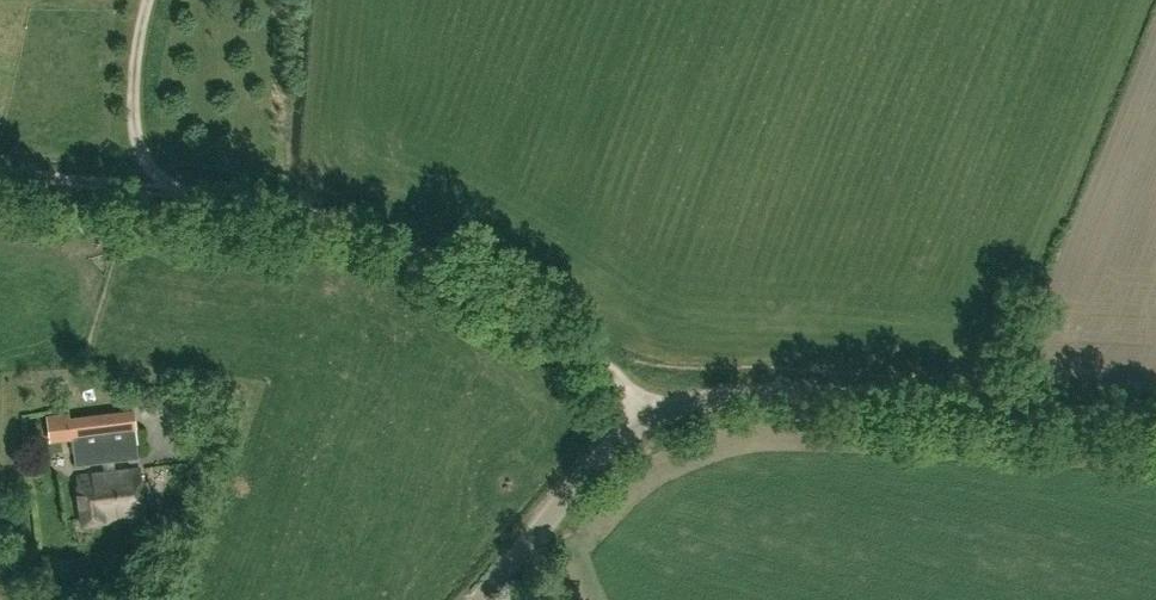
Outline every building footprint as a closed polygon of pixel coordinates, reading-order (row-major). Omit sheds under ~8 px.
[(76,466),(139,458),(133,411),(70,418),(76,466)] [(139,467),(76,475),(82,526),(105,523),(105,522),(145,516),(139,467)]
